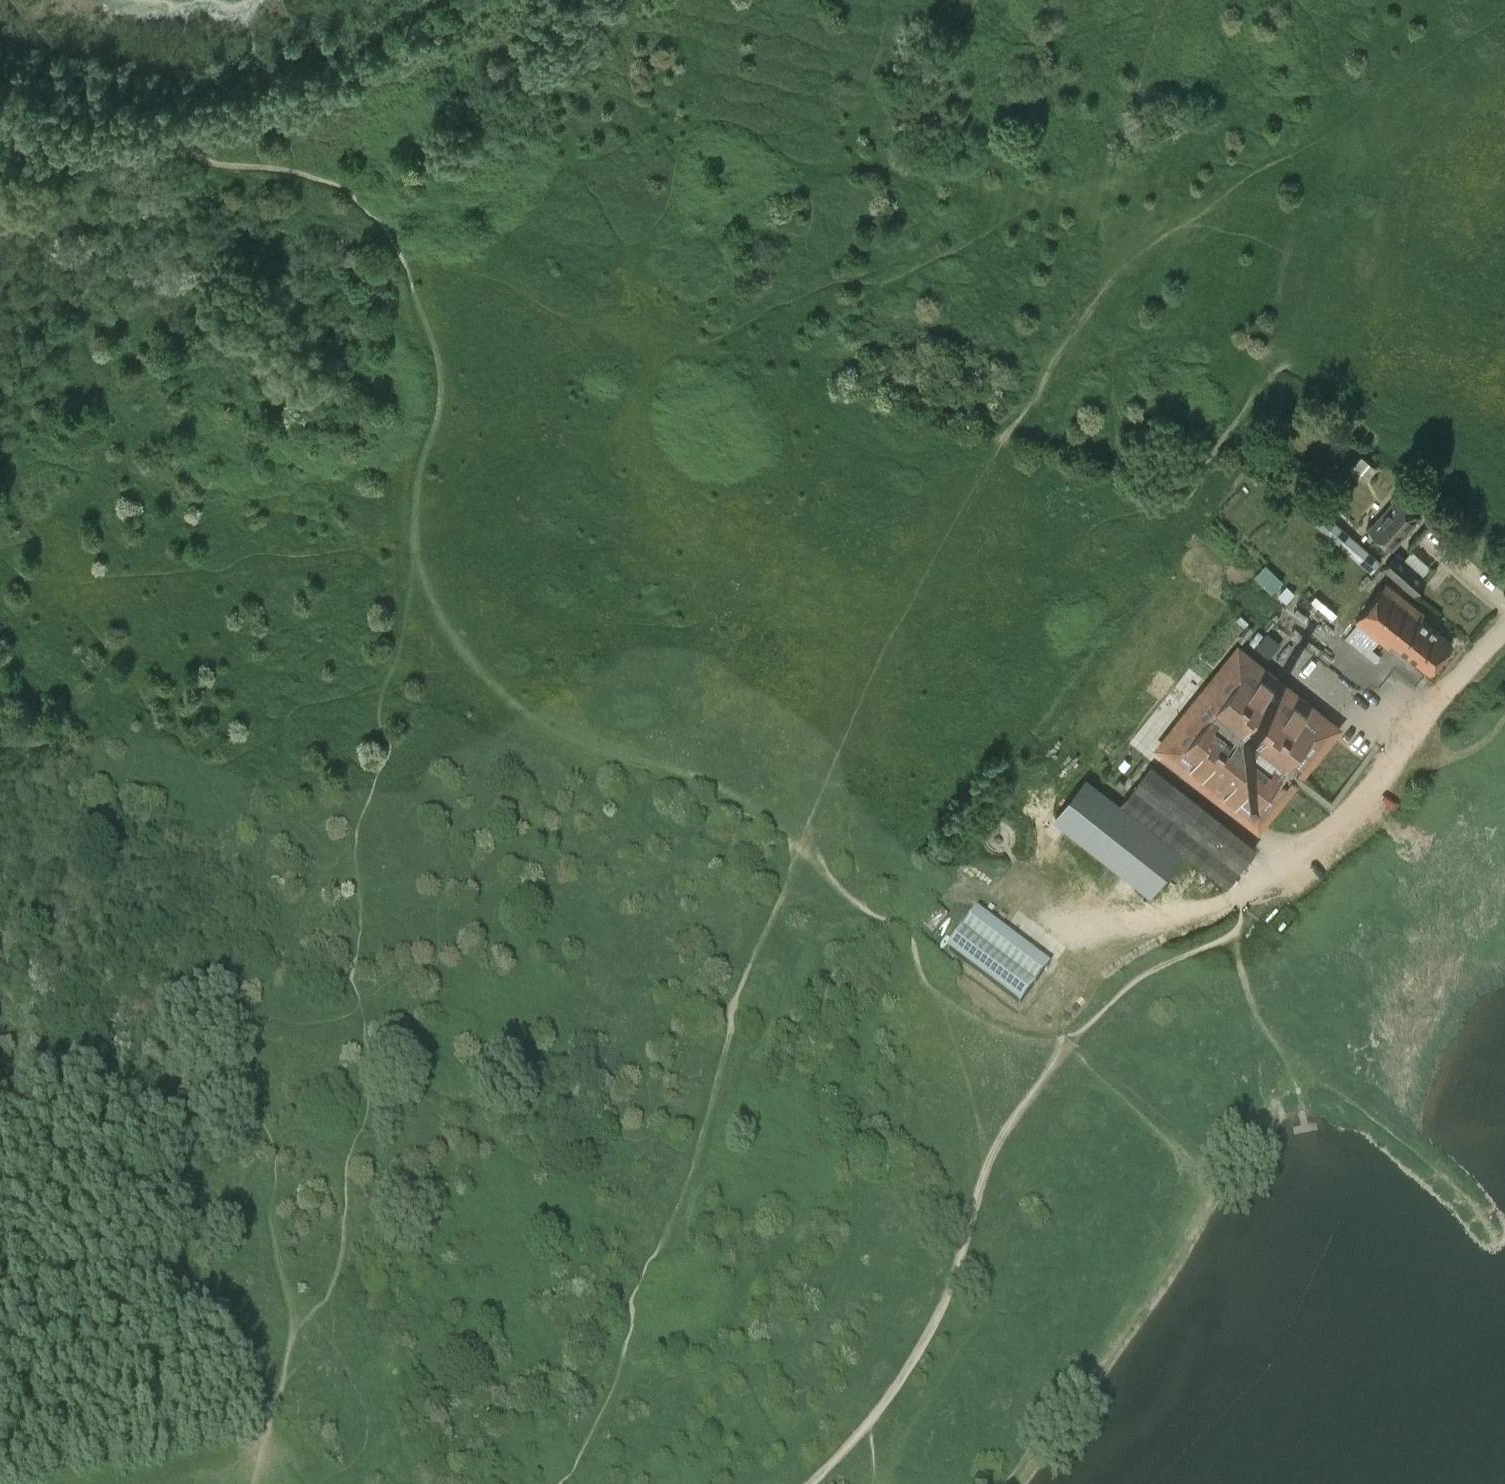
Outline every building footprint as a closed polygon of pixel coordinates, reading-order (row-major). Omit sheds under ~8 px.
[(1361,456),(1351,470),(1366,481),(1376,468),(1361,456)] [(1398,497),(1369,528),(1391,547),(1419,516),(1398,497)] [(1352,538),(1334,522),(1326,531),(1345,547),(1352,538)] [(1368,551),(1360,560),(1372,571),(1380,562),(1368,551)] [(1427,578),(1405,558),(1396,551),(1382,568),(1412,595),(1427,578)] [(1271,591),(1282,578),(1264,563),(1254,576),(1271,591)] [(1385,583),(1356,620),(1387,644),(1390,640),(1428,670),(1450,642),(1413,612),(1416,607),(1385,583)] [(1287,586),(1279,596),(1286,602),(1295,593),(1287,586)] [(1268,634),(1257,647),(1269,657),(1280,643),(1268,634)] [(1252,814),(1290,765),(1324,723),(1240,657),(1168,746),(1252,814)] [(1255,847),(1151,766),(1122,803),(1226,885),(1255,847)] [(1125,783),(1119,778),(1115,783),(1121,788),(1125,783)] [(1151,893),(1180,855),(1084,780),(1055,817),(1151,893)] [(918,918),(932,932),(947,915),(932,902),(918,918)] [(976,912),(948,950),(1020,1004),(1049,967),(976,912)]
